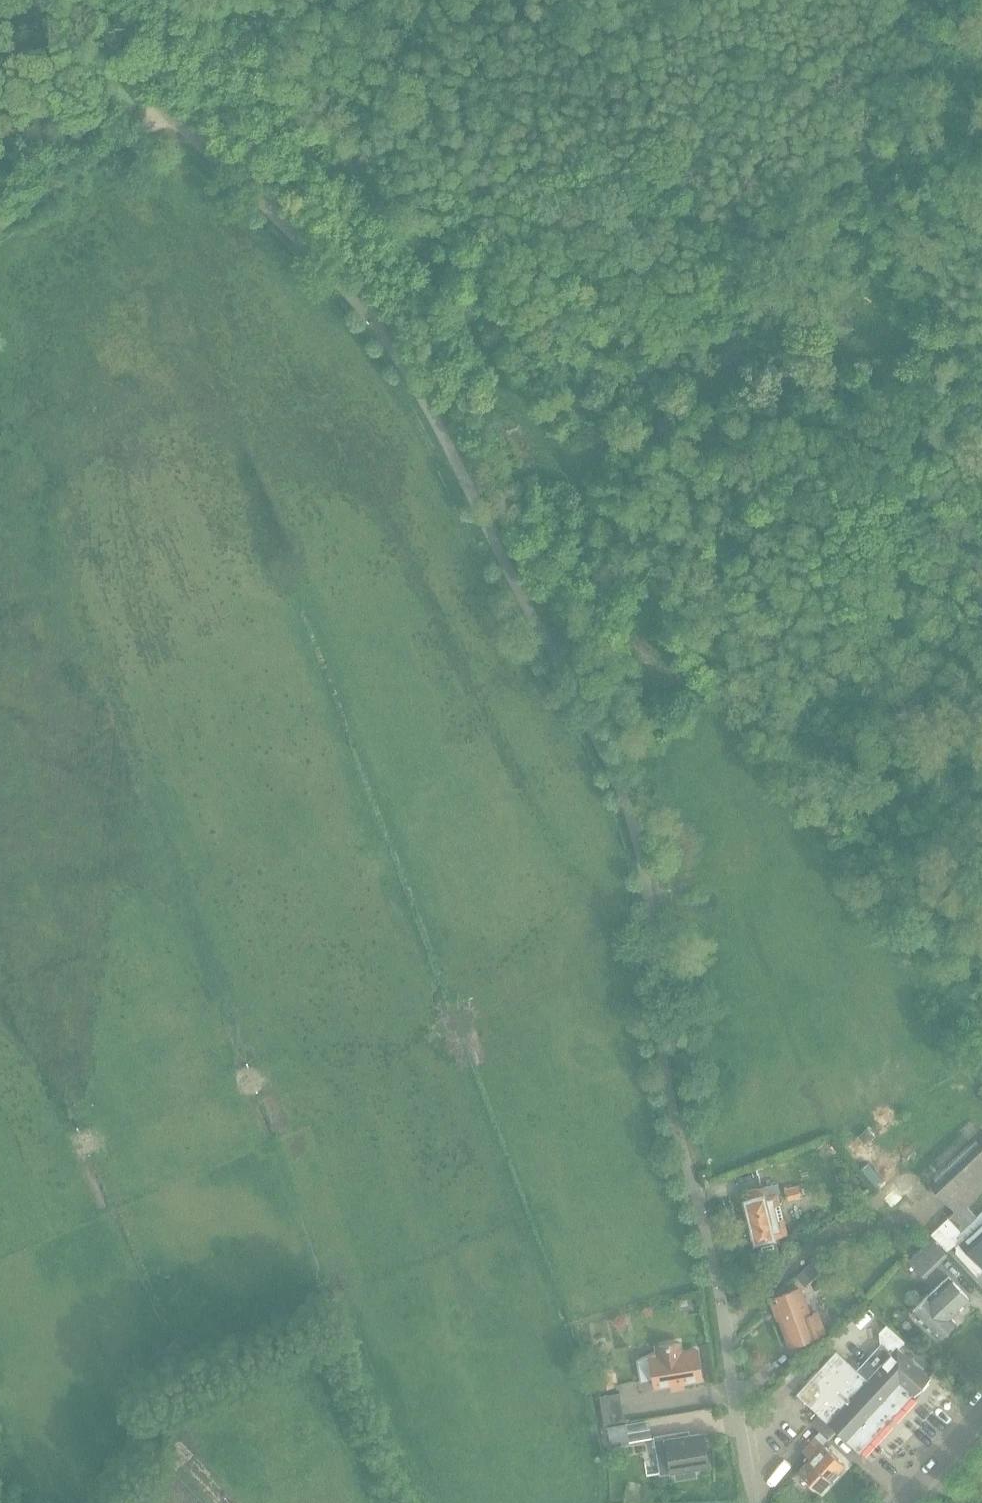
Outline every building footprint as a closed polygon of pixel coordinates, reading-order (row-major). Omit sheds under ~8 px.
[(972,1116),(981,1127),(981,1107),(972,1116)] [(928,1178),(957,1208),(966,1200),(978,1213),(981,1208),(981,1187),(981,1186),(981,1129),(928,1178)] [(748,1198),(742,1199),(753,1243),(756,1243),(760,1257),(777,1253),(774,1238),(774,1237),(786,1234),(776,1191),(774,1183),(761,1186),(746,1189),(748,1198)] [(956,1209),(938,1226),(956,1245),(955,1251),(975,1273),(981,1267),(981,1209),(976,1214),(964,1202),(957,1209),(956,1209)] [(908,1260),(923,1276),(946,1254),(931,1238),(908,1260)] [(912,1309),(938,1336),(955,1320),(950,1315),(969,1297),(947,1275),(912,1309)] [(799,1286),(772,1295),(790,1345),(816,1336),(816,1334),(825,1331),(817,1310),(809,1313),(800,1287),(799,1286)] [(914,1393),(929,1376),(898,1347),(905,1339),(887,1323),(879,1331),(880,1343),(856,1368),(835,1349),(796,1391),(819,1412),(811,1420),(830,1436),(837,1428),(860,1450),(913,1392),(914,1393)] [(698,1348),(682,1351),(680,1340),(657,1344),(659,1355),(638,1358),(642,1379),(654,1377),(655,1385),(672,1382),(672,1386),(685,1384),(684,1380),(703,1377),(698,1348)] [(601,1394),(605,1422),(625,1418),(621,1391),(601,1394)] [(625,1423),(608,1426),(611,1444),(628,1442),(625,1423)] [(704,1432),(679,1436),(678,1431),(656,1434),(662,1471),(676,1469),(677,1477),(711,1471),(704,1432)] [(799,1470),(818,1489),(845,1462),(816,1434),(802,1448),(811,1457),(799,1470)]
